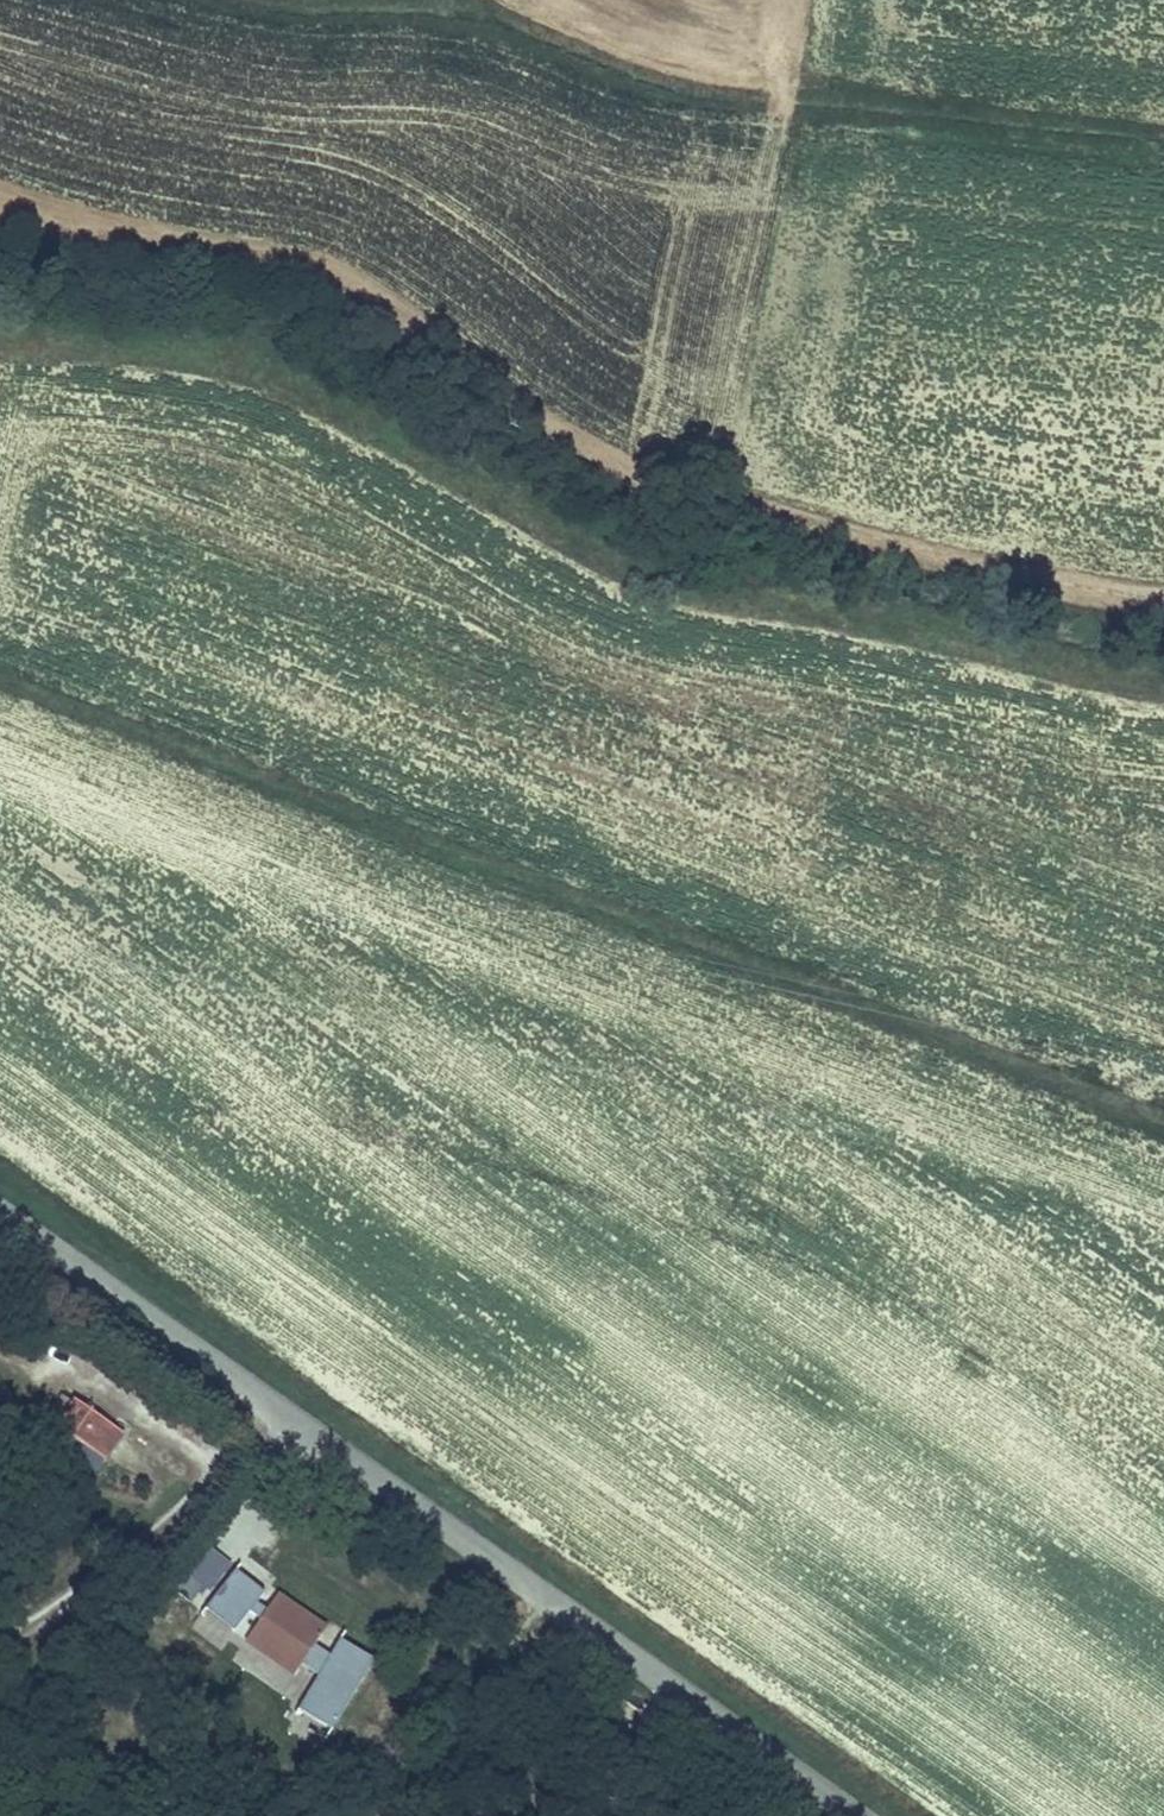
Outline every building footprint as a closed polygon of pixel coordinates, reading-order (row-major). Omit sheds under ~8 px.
[(49,1392),(13,1445),(62,1481),(100,1428),(49,1392)] [(258,1581),(249,1593),(296,1627),(305,1614),(258,1581)] [(267,1665),(296,1627),(249,1593),(221,1632),(267,1665)] [(333,1631),(310,1668),(318,1673),(292,1715),(326,1736),(375,1657),(333,1631)]
